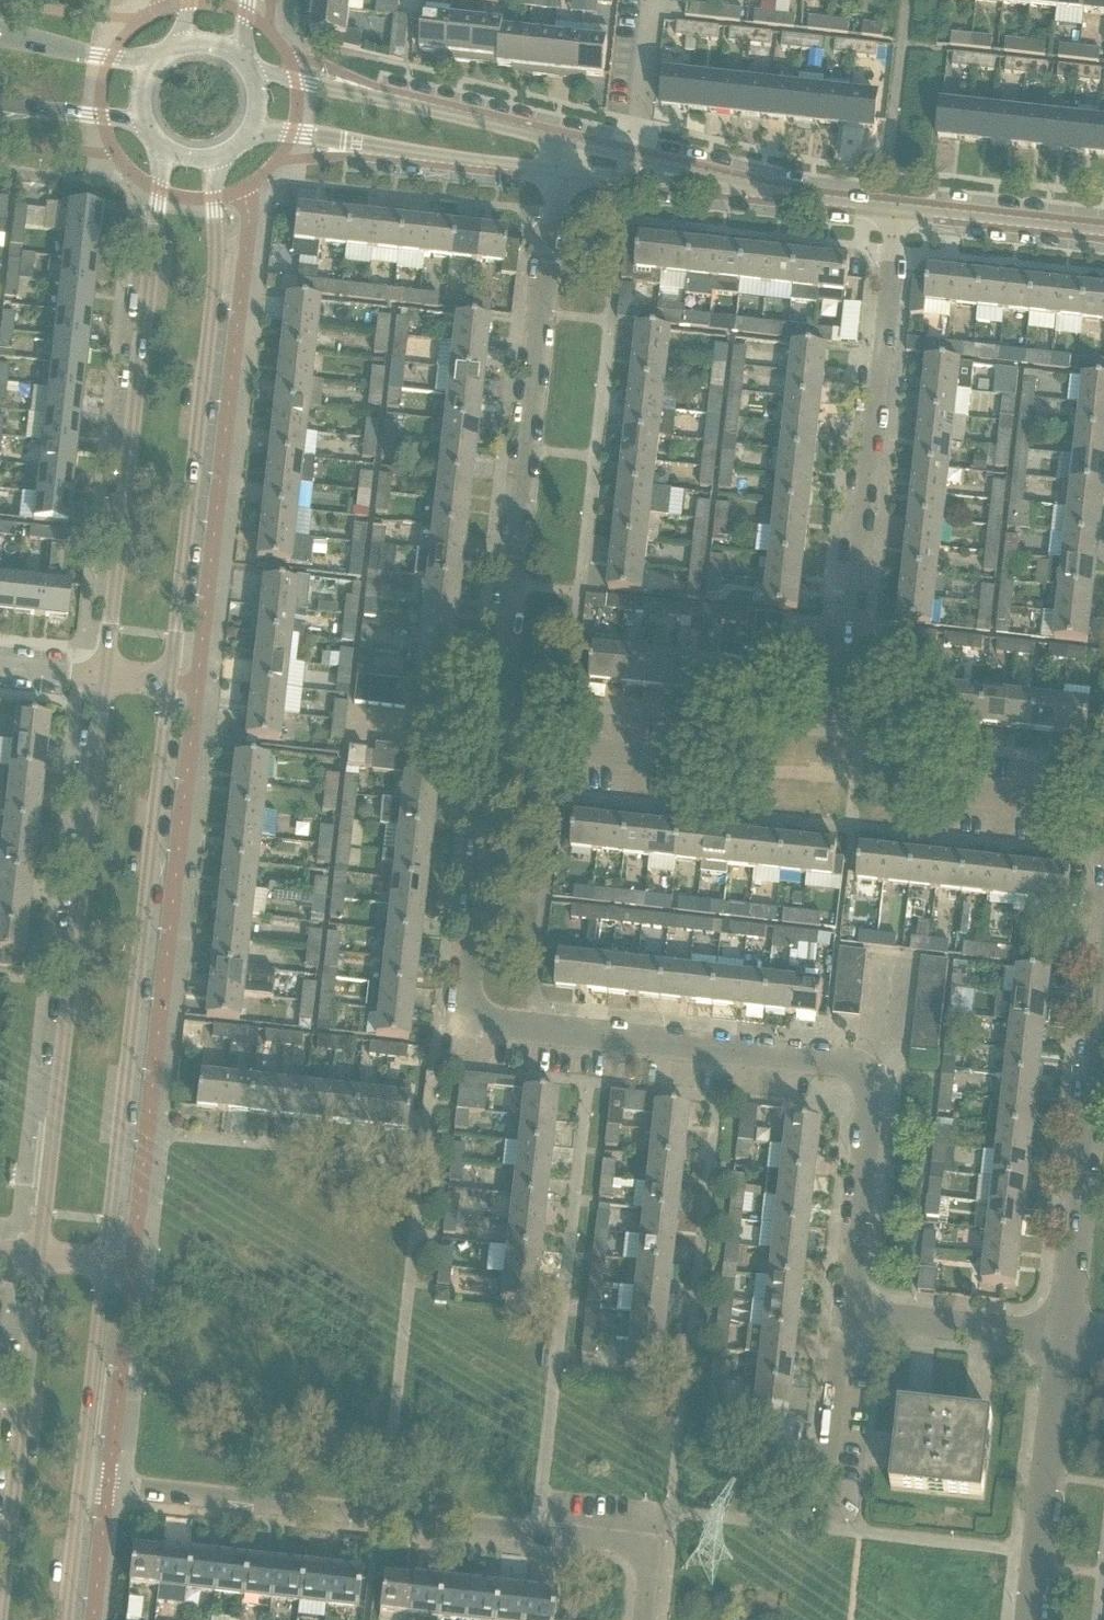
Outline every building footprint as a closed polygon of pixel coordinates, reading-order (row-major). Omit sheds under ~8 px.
[(314,7),(349,11),(351,0),(315,0),(314,7)] [(376,14),(395,16),(399,16),(400,0),(389,0),(389,3),(377,2),(376,14)] [(519,8),(531,9),(533,0),(520,0),(519,8)] [(584,15),(596,16),(597,3),(612,5),(612,0),(586,0),(584,15)] [(1058,10),(1059,0),(1032,0),(1031,7),(1058,10)] [(1055,25),(1082,28),(1084,12),(1085,12),(1087,0),(1059,0),(1058,10),(1057,9),(1055,25)] [(1103,15),(1103,0),(1087,0),(1085,12),(1103,15)] [(688,4),(687,17),(720,21),(721,8),(688,4)] [(349,11),(314,7),(311,34),(324,35),(323,43),(361,52),(362,39),(358,34),(347,33),(349,11)] [(721,8),(720,21),(740,23),(742,10),(721,8)] [(755,12),(754,24),(774,27),(775,14),(755,12)] [(775,14),(774,27),(794,29),(795,16),(775,14)] [(420,52),(447,55),(451,19),(416,16),(413,43),(421,44),(420,52)] [(809,18),(808,30),(828,33),(829,20),(809,18)] [(455,61),(472,63),(477,22),(451,19),(447,55),(456,56),(455,61)] [(829,20),(828,33),(848,35),(849,22),(829,20)] [(498,66),(503,25),(477,22),(472,63),(489,65),(490,60),(498,61),(498,66)] [(677,23),(676,37),(697,39),(698,26),(686,24),(677,23)] [(555,37),(550,78),(568,79),(568,74),(577,75),(581,40),(582,27),(556,24),(555,37)] [(863,24),(862,37),(863,37),(882,39),(884,26),(863,24)] [(498,66),(525,69),(529,34),(503,31),(504,25),(503,25),(498,66)] [(699,25),(697,38),(719,40),(720,27),(699,25)] [(581,40),(577,75),(603,78),(607,43),(608,30),(582,27),(581,40)] [(730,29),(729,42),(750,45),(751,32),(730,29)] [(751,32),(750,45),(770,47),(772,34),(751,32)] [(533,76),(550,78),(555,37),(529,34),(525,69),(533,70),(533,76)] [(952,34),(951,47),(971,49),(972,36),(952,34)] [(783,35),(781,48),(802,51),(804,37),(783,35)] [(972,36),(971,49),(991,51),(992,38),(972,36)] [(804,37),(802,51),(823,53),(825,40),(804,37)] [(1006,40),(1004,53),(1024,55),(1026,42),(1006,40)] [(835,41),(834,54),(855,56),(856,43),(835,41)] [(1026,42),(1024,55),(1044,57),(1046,44),(1026,42)] [(392,43),(390,59),(396,61),(404,63),(406,44),(392,43)] [(856,43),(855,56),(876,59),(877,46),(856,43)] [(1060,46),(1059,59),(1079,61),(1080,49),(1060,46)] [(1080,49),(1079,61),(1098,63),(1100,51),(1080,49)] [(954,54),(952,67),(973,69),(975,56),(954,54)] [(975,56),(973,69),(994,71),(995,59),(975,56)] [(1006,60),(1005,72),(1027,75),(1028,62),(1006,60)] [(1028,62),(1027,75),(1047,77),(1048,64),(1028,62)] [(1059,66),(1057,79),(1078,81),(1080,68),(1059,66)] [(1081,67),(1079,81),(1100,83),(1101,70),(1081,67)] [(664,106),(689,109),(693,79),(668,76),(668,74),(666,74),(663,108),(664,108),(664,106)] [(689,109),(716,112),(719,82),(693,79),(689,109)] [(716,112),(742,115),(746,85),(719,82),(716,112)] [(742,115),(768,117),(771,88),(746,85),(742,115)] [(768,117),(795,120),(799,91),(771,88),(768,117)] [(795,120),(820,123),(824,94),(799,91),(795,120)] [(820,123),(847,126),(851,97),(824,94),(820,123)] [(851,97),(847,126),(874,129),(874,131),(875,131),(879,98),(877,98),(877,100),(851,97)] [(941,137),(966,139),(969,110),(944,107),(945,105),(943,105),(939,138),(941,138),(941,137)] [(966,139),(993,142),(996,113),(969,110),(966,139)] [(993,142),(1018,145),(1022,116),(996,113),(993,142)] [(1018,145),(1045,148),(1048,119),(1022,116),(1018,145)] [(1045,148),(1071,151),(1075,122),(1048,119),(1045,148)] [(1071,151),(1098,155),(1101,125),(1075,122),(1071,151)] [(6,217),(8,199),(0,198),(0,216),(6,217)] [(47,203),(44,230),(66,232),(99,236),(102,210),(69,206),(47,203)] [(14,208),(12,227),(24,228),(26,210),(14,208)] [(293,242),(291,257),(318,260),(320,245),(323,212),(296,209),(293,242)] [(320,245),(346,248),(349,215),(323,212),(320,245)] [(346,248),(372,251),(375,218),(349,215),(346,248)] [(372,251),(398,254),(402,221),(375,218),(372,251)] [(398,254),(424,257),(428,223),(402,221),(398,254)] [(424,257),(450,259),(454,226),(428,223),(424,257)] [(450,259),(476,262),(480,229),(454,226),(450,259)] [(24,228),(12,227),(10,246),(22,248),(24,228)] [(480,229),(476,262),(503,265),(502,274),(516,276),(520,244),(506,242),(507,232),(480,229)] [(66,232),(63,259),(96,263),(99,236),(66,232)] [(626,248),(622,281),(634,282),(634,283),(634,284),(661,288),(662,274),(666,241),(639,238),(638,248),(638,249),(626,248)] [(662,274),(689,277),(692,244),(666,241),(662,274)] [(689,277),(686,297),(713,300),(713,294),(718,247),(692,244),(689,277)] [(715,280),(713,294),(739,297),(740,283),(741,283),(744,250),(718,247),(715,280)] [(741,283),(767,286),(771,253),(744,250),(741,283)] [(767,286),(793,289),(797,256),(771,253),(767,286)] [(818,305),(818,302),(823,259),(797,256),(793,289),(792,302),(818,305)] [(63,259),(60,286),(93,290),(96,263),(63,259)] [(823,259),(818,302),(845,305),(846,295),(850,262),(823,259)] [(8,261),(6,279),(18,280),(20,262),(8,261)] [(914,279),(910,316),(911,316),(924,317),(925,303),(952,306),(955,274),(928,271),(927,281),(915,279),(914,279)] [(952,306),(978,309),(981,276),(955,274),(952,306)] [(978,309),(1004,312),(1008,279),(981,276),(978,309)] [(266,277),(265,289),(281,290),(282,278),(266,277)] [(18,280),(6,279),(4,299),(16,300),(18,280)] [(1004,312),(1030,315),(1034,282),(1008,279),(1004,312)] [(296,292),(314,294),(315,282),(298,280),(296,292)] [(315,282),(314,294),(334,296),(336,285),(315,282)] [(1030,315),(1056,318),(1060,285),(1034,282),(1030,315)] [(1056,318),(1082,321),(1086,288),(1060,285),(1056,318)] [(60,286),(57,311),(90,315),(93,290),(60,286)] [(347,298),(366,300),(368,288),(348,286),(347,298)] [(368,288),(366,300),(385,302),(387,290),(368,288)] [(1103,323),(1103,290),(1086,288),(1082,321),(1103,323)] [(400,303),(419,305),(420,294),(401,292),(400,303)] [(420,294),(419,305),(438,308),(439,296),(420,294)] [(287,298),(284,325),(317,328),(320,301),(287,298)] [(453,309),(471,311),(472,300),(454,298),(453,309)] [(472,300),(471,311),(490,313),(491,302),(472,300)] [(639,322),(657,324),(658,312),(640,310),(639,322)] [(57,311),(54,337),(88,341),(90,315),(57,311)] [(658,312),(657,324),(676,326),(683,327),(684,315),(677,314),(658,312)] [(0,331),(12,333),(14,315),(2,313),(0,331)] [(691,316),(690,327),(691,328),(709,330),(711,318),(693,316),(691,316)] [(378,317),(376,334),(388,336),(390,318),(378,317)] [(456,317),(453,343),(486,347),(489,321),(456,317)] [(396,318),(394,337),(396,337),(397,337),(406,338),(407,335),(408,319),(400,318),(398,318),(396,318)] [(711,318),(709,330),(728,332),(735,333),(737,321),(729,320),(711,318)] [(737,321),(735,333),(744,334),(762,336),(763,324),(745,322),(737,321)] [(763,324),(762,336),(780,338),(782,326),(763,324)] [(284,325),(281,351),(314,354),(317,328),(284,325)] [(795,339),(814,341),(815,329),(796,327),(795,339)] [(639,328),(636,355),(669,359),(672,332),(639,328)] [(815,329),(814,341),(832,343),(834,331),(815,329)] [(0,331),(0,351),(10,352),(12,333),(0,331)] [(376,334),(374,353),(386,355),(388,336),(376,334)] [(54,337),(51,364),(85,368),(88,341),(54,337)] [(394,337),(392,355),(404,357),(406,338),(397,337),(396,337),(394,337)] [(929,342),(908,340),(907,352),(928,354),(946,356),(947,344),(929,342)] [(450,369),(483,373),(486,347),(453,343),(450,369)] [(947,344),(946,356),(966,358),(967,346),(947,344)] [(715,346),(713,364),(727,365),(729,348),(715,346)] [(795,346),(792,373),(824,376),(827,350),(795,346)] [(735,347),(733,366),(745,368),(747,348),(735,347)] [(980,360),(998,362),(1000,350),(982,348),(980,360)] [(1000,350),(998,362),(1018,364),(1020,352),(1000,350)] [(281,351),(278,377),(311,380),(314,354),(281,351)] [(1033,366),(1051,368),(1052,356),(1034,354),(1033,366)] [(636,355),(633,381),(666,385),(669,359),(636,355)] [(1052,356),(1051,368),(1071,370),(1072,358),(1052,356)] [(1103,373),(1103,367),(1103,361),(1087,359),(1085,371),(1103,373)] [(974,366),(928,361),(925,387),(958,391),(971,393),(974,366)] [(51,364),(48,391),(82,395),(85,368),(51,364)] [(713,364),(711,385),(725,386),(727,365),(713,364)] [(6,385),(8,367),(0,366),(0,385),(6,385)] [(745,368),(733,366),(730,389),(743,391),(745,368)] [(372,369),(370,387),(382,388),(384,370),(372,369)] [(448,396),(480,399),(483,373),(450,369),(448,396)] [(390,370),(388,389),(391,389),(401,390),(403,371),(390,370)] [(792,373),(789,399),(822,403),(824,376),(792,373)] [(278,377),(275,403),(308,407),(311,380),(278,377)] [(1005,377),(1003,396),(1016,398),(1018,378),(1005,377)] [(1082,405),(1085,378),(1071,377),(1068,404),(1082,405)] [(1082,405),(1103,408),(1103,380),(1085,378),(1082,405)] [(1024,379),(1022,399),(1035,400),(1037,380),(1024,379)] [(633,381),(630,407),(663,411),(666,385),(633,381)] [(370,387),(368,406),(380,407),(382,388),(370,387)] [(925,387),(922,413),(955,417),(958,391),(925,387)] [(35,389),(33,414),(45,415),(45,416),(79,420),(82,395),(48,391),(35,389)] [(388,389),(386,408),(399,409),(401,390),(391,389),(388,389)] [(445,422),(478,425),(480,399),(448,396),(445,422)] [(1003,396),(1001,416),(1013,417),(1016,398),(1003,396)] [(709,399),(708,416),(722,417),(723,401),(709,399)] [(729,399),(727,419),(739,420),(741,400),(729,399)] [(789,399),(786,425),(819,429),(822,403),(789,399)] [(1021,402),(1019,418),(1033,419),(1035,400),(1022,399),(1021,402)] [(275,403),(272,429),(305,433),(308,407),(275,403)] [(1079,431),(1103,434),(1103,408),(1082,405),(1079,431)] [(630,407),(627,433),(660,437),(663,411),(630,407)] [(922,413),(919,439),(952,443),(955,417),(922,413)] [(45,416),(42,443),(76,447),(79,420),(45,416)] [(708,416),(705,437),(719,438),(722,417),(708,416)] [(739,420),(727,419),(724,441),(737,443),(739,420)] [(366,422),(364,439),(376,441),(378,423),(366,422)] [(442,448),(475,451),(478,425),(445,422),(442,448)] [(385,424),(383,441),(395,443),(397,425),(385,424)] [(786,425),(783,451),(816,455),(819,429),(786,425)] [(272,429),(269,455),(302,459),(305,433),(272,429)] [(1000,429),(998,449),(1010,450),(1012,431),(1000,429)] [(1018,431),(1016,451),(1029,452),(1031,433),(1018,431)] [(1076,458),(1103,461),(1103,434),(1079,431),(1076,458)] [(627,433),(624,460),(657,463),(660,437),(627,433)] [(364,439),(362,458),(374,459),(376,441),(364,439)] [(919,439),(916,465),(950,469),(952,443),(919,439)] [(383,441),(381,460),(393,461),(395,443),(383,441)] [(42,443),(39,470),(73,473),(76,447),(42,443)] [(472,478),(475,451),(442,448),(439,474),(472,478)] [(998,449),(996,468),(1008,470),(1010,450),(998,449)] [(704,451),(702,468),(716,470),(718,452),(704,451)] [(723,451),(721,471),(734,472),(736,453),(723,451)] [(783,451),(780,477),(813,481),(816,455),(783,451)] [(1016,451),(1014,470),(1027,472),(1029,452),(1016,451)] [(269,455),(266,481),(311,486),(314,460),(302,459),(269,455)] [(1073,484),(1076,458),(1063,456),(1060,482),(1073,484)] [(975,457),(973,473),(986,474),(988,459),(975,457)] [(1073,484),(1103,487),(1103,461),(1076,458),(1073,484)] [(624,460),(621,486),(654,489),(657,463),(624,460)] [(916,465),(913,491),(947,495),(950,469),(916,465)] [(716,470),(702,468),(700,485),(714,486),(716,470)] [(39,470),(36,495),(70,499),(73,473),(39,470)] [(721,471),(719,489),(732,490),(734,472),(721,471)] [(360,473),(358,492),(370,493),(372,475),(360,473)] [(436,500),(469,504),(472,478),(439,474),(436,500)] [(379,475),(377,493),(389,495),(391,477),(379,475)] [(780,477),(777,503),(811,507),(813,481),(780,477)] [(266,481),(263,507),(296,511),(309,512),(311,486),(266,481)] [(994,481),(992,501),(1004,502),(1006,483),(994,481)] [(1012,484),(1010,503),(1023,505),(1026,485),(1012,484)] [(1070,510),(1103,513),(1103,502),(1103,487),(1073,484),(1070,510)] [(621,486),(618,512),(651,515),(667,517),(670,491),(654,489),(621,486)] [(913,491),(910,517),(944,520),(947,495),(913,491)] [(358,492),(356,510),(368,511),(370,493),(358,492)] [(377,493),(375,512),(387,514),(389,495),(377,493)] [(70,499),(36,495),(34,522),(67,525),(70,499)] [(466,530),(469,504),(436,500),(433,526),(466,530)] [(992,501),(989,520),(1002,522),(1004,502),(992,501)] [(699,502),(697,521),(709,522),(711,503),(699,502)] [(717,503),(715,523),(728,524),(730,505),(717,503)] [(777,503),(775,529),(808,533),(811,507),(777,503)] [(1010,503),(1008,523),(1021,524),(1023,505),(1010,503)] [(263,507),(260,533),(308,539),(311,513),(296,511),(263,507)] [(1054,508),(1052,534),(1067,536),(1100,540),(1103,513),(1070,510),(1054,508)] [(618,512),(615,538),(648,542),(651,515),(618,512)] [(910,517),(908,543),(941,546),(944,520),(910,517)] [(697,521),(695,539),(707,541),(709,522),(697,521)] [(715,523),(714,541),(726,543),(728,524),(715,523)] [(14,538),(16,526),(0,524),(0,536),(14,538)] [(354,525),(352,544),(365,545),(367,527),(354,525)] [(430,552),(463,556),(466,530),(433,526),(430,552)] [(29,540),(48,542),(49,529),(31,527),(29,540)] [(373,527),(371,546),(383,547),(385,529),(373,527)] [(49,529),(48,542),(67,544),(68,532),(49,529)] [(775,529),(772,555),(805,559),(808,533),(775,529)] [(260,533),(257,560),(279,563),(290,564),(310,566),(313,539),(308,539),(260,533)] [(988,533),(986,552),(998,554),(1000,534),(988,533)] [(1064,562),(1067,536),(1052,534),(1049,560),(1064,562)] [(1067,536),(1064,562),(1097,566),(1100,540),(1067,536)] [(1006,537),(1004,556),(1017,558),(1020,538),(1006,537)] [(615,538),(612,564),(645,568),(648,542),(615,538)] [(908,543),(905,569),(938,572),(941,546),(908,543)] [(352,544),(350,562),(363,564),(365,545),(352,544)] [(371,546),(368,572),(380,573),(383,547),(371,546)] [(49,547),(47,570),(56,571),(59,548),(49,547)] [(417,551),(414,577),(427,578),(460,582),(463,556),(430,552),(417,551)] [(986,552),(984,572),(996,573),(998,554),(986,552)] [(693,554),(691,573),(704,574),(706,556),(693,554)] [(772,555),(769,581),(802,585),(805,559),(772,555)] [(712,556),(710,575),(722,576),(724,557),(712,556)] [(1004,556),(1002,576),(1015,577),(1017,558),(1004,556)] [(1048,587),(1061,588),(1094,592),(1097,566),(1064,562),(1051,561),(1048,587)] [(645,568),(612,564),(609,591),(642,595),(645,568)] [(905,569),(902,594),(935,598),(938,572),(905,569)] [(368,572),(366,598),(378,599),(380,573),(368,572)] [(691,573),(689,593),(701,594),(704,574),(691,573)] [(710,575),(708,595),(720,596),(722,576),(710,575)] [(263,580),(260,606),(294,610),(307,612),(311,578),(298,576),(297,583),(263,580)] [(457,608),(460,582),(427,578),(424,605),(457,608)] [(14,614),(17,582),(0,580),(0,613),(14,614)] [(802,585),(769,581),(766,608),(799,611),(802,585)] [(14,614),(39,617),(43,585),(17,582),(14,614)] [(346,596),(344,616),(357,617),(359,597),(360,585),(353,584),(352,596),(346,596)] [(43,585),(39,617),(66,620),(70,588),(43,585)] [(982,587),(980,606),(992,607),(995,588),(982,587)] [(1061,588),(1058,614),(1091,618),(1094,592),(1061,588)] [(1000,589),(998,608),(1012,610),(1014,590),(1000,589)] [(935,598),(902,594),(899,624),(932,628),(935,598)] [(366,598),(363,617),(376,618),(378,599),(366,598)] [(606,610),(625,612),(626,600),(608,598),(606,610)] [(626,600),(625,612),(644,614),(645,602),(626,600)] [(658,615),(677,618),(678,605),(660,603),(658,615)] [(424,605),(421,631),(454,634),(457,608),(424,605)] [(678,605),(677,618),(696,620),(697,607),(678,605)] [(260,606),(257,632),(291,636),(303,638),(306,612),(294,610),(260,606)] [(980,606),(978,626),(990,627),(992,607),(980,606)] [(997,617),(996,628),(1009,629),(1012,610),(998,608),(997,617)] [(711,621),(729,623),(730,611),(712,609),(711,621)] [(730,611),(729,623),(748,625),(749,613),(730,611)] [(1044,613),(1041,639),(1055,640),(1055,642),(1066,643),(1088,645),(1091,618),(1058,614),(1044,613)] [(757,614),(756,627),(782,630),(783,617),(757,614)] [(357,617),(344,616),(342,635),(355,636),(357,617)] [(363,624),(360,650),(372,651),(375,625),(363,624)] [(756,627),(754,640),(781,643),(782,630),(756,627)] [(451,660),(454,634),(421,631),(418,657),(451,660)] [(911,631),(909,644),(936,647),(937,634),(911,631)] [(257,632),(254,659),(288,662),(291,636),(257,632)] [(943,648),(962,650),(964,637),(945,635),(943,648)] [(964,637),(962,650),(981,652),(983,639),(964,637)] [(754,640),(753,653),(779,656),(781,643),(754,640)] [(996,654),(1015,656),(1016,643),(997,641),(996,654)] [(1016,643),(1015,656),(1034,658),(1035,645),(1016,643)] [(909,644),(908,658),(934,661),(936,647),(909,644)] [(1048,659),(1067,661),(1068,649),(1049,647),(1048,659)] [(340,649),(338,668),(352,670),(353,650),(340,649)] [(590,682),(617,685),(620,652),(594,649),(590,682)] [(1068,649),(1067,661),(1086,664),(1087,651),(1068,649)] [(372,651),(360,650),(358,669),(370,670),(372,651)] [(617,685),(643,688),(646,654),(620,652),(617,685)] [(753,653),(751,666),(751,667),(778,670),(779,656),(753,653)] [(643,688),(669,690),(672,657),(646,654),(643,688)] [(398,655),(397,665),(402,666),(400,682),(409,682),(416,683),(422,684),(435,685),(448,687),(451,660),(418,657),(398,655)] [(669,690),(695,693),(698,660),(672,657),(669,690)] [(906,671),(933,674),(934,661),(908,658),(906,671)] [(254,659),(251,685),(286,689),(302,690),(305,664),(288,662),(254,659)] [(695,693),(721,696),(724,663),(698,660),(695,693)] [(724,663),(721,696),(747,699),(748,693),(750,680),(751,667),(751,666),(724,663)] [(778,670),(751,667),(750,680),(776,683),(778,670)] [(352,670),(338,668),(336,687),(350,689),(352,670)] [(931,687),(931,686),(933,674),(906,671),(905,684),(931,687)] [(366,705),(369,678),(356,677),(353,703),(366,705)] [(379,706),(382,679),(369,678),(366,705),(379,706)] [(393,708),(396,681),(382,679),(379,706),(393,708)] [(776,683),(750,680),(748,693),(775,696),(776,683)] [(406,709),(409,682),(396,681),(393,708),(406,709)] [(419,711),(422,684),(416,683),(409,682),(406,709),(419,711)] [(984,692),(980,725),(1006,728),(1010,695),(1011,685),(985,682),(984,692)] [(432,712),(435,685),(422,684),(419,711),(432,712)] [(251,685),(249,711),(283,715),(299,716),(302,690),(286,689),(251,685)] [(928,720),(954,723),(958,689),(931,686),(931,687),(930,700),(928,713),(928,720)] [(954,723),(980,725),(984,692),(958,689),(954,723)] [(1006,728),(1032,731),(1036,698),(1010,695),(1006,728)] [(902,710),(928,713),(930,700),(903,697),(902,710)] [(1032,731),(1059,734),(1062,701),(1036,698),(1032,731)] [(334,701),(332,720),(346,722),(348,702),(334,701)] [(1062,701),(1059,734),(1085,737),(1089,704),(1062,701)] [(283,715),(249,711),(246,738),(280,742),(283,715)] [(16,716),(13,742),(46,745),(49,720),(16,716)] [(346,722),(332,720),(330,740),(344,741),(346,722)] [(13,742),(10,768),(43,772),(46,745),(13,742)] [(372,771),(385,773),(388,745),(375,744),(374,755),(372,771)] [(385,773),(399,774),(402,747),(388,745),(385,773)] [(399,774),(403,775),(403,774),(412,775),(415,748),(402,747),(399,774)] [(415,748),(412,775),(425,777),(428,750),(415,748)] [(359,769),(363,770),(364,770),(366,754),(366,751),(348,749),(346,768),(348,768),(359,769)] [(374,755),(366,754),(364,770),(372,771),(374,755)] [(235,755),(232,782),(266,786),(269,759),(235,755)] [(10,768),(7,794),(40,798),(43,772),(10,768)] [(359,769),(346,768),(345,777),(358,778),(359,769)] [(326,774),(324,792),(337,794),(339,776),(326,774)] [(403,775),(400,801),(434,805),(437,778),(425,777),(412,775),(403,774),(403,775)] [(345,777),(343,794),(356,796),(358,778),(345,777)] [(232,782),(229,808),(263,812),(266,786),(232,782)] [(337,794),(324,792),(321,812),(335,814),(337,794)] [(7,794),(4,821),(37,825),(40,798),(7,794)] [(343,794),(341,814),(354,816),(356,796),(343,794)] [(383,799),(380,825),(385,826),(397,827),(431,831),(434,805),(400,801),(383,799)] [(229,808),(226,834),(260,838),(263,812),(229,808)] [(571,850),(598,853),(602,820),(575,817),(571,850)] [(598,853),(624,856),(628,823),(602,820),(598,853)] [(4,821),(2,847),(34,851),(37,825),(4,821)] [(624,856),(650,859),(654,826),(628,823),(624,856)] [(385,826),(382,852),(394,853),(428,857),(431,831),(397,827),(385,826)] [(650,859),(649,872),(675,875),(676,862),(680,828),(654,826),(650,859)] [(320,827),(318,844),(332,846),(334,828),(320,827)] [(676,862),(703,865),(706,831),(680,828),(676,862)] [(339,829),(337,847),(350,848),(352,830),(339,829)] [(703,865),(701,874),(728,877),(729,868),(732,834),(706,831),(703,865)] [(226,834),(223,860),(257,864),(260,838),(226,834)] [(729,868),(755,870),(758,837),(732,834),(729,868)] [(755,870),(781,873),(785,840),(758,837),(755,870)] [(563,838),(562,849),(570,850),(571,839),(563,838)] [(781,873),(807,876),(811,843),(785,840),(781,873)] [(838,846),(811,843),(807,876),(841,880),(843,860),(836,859),(838,846)] [(332,846),(318,844),(316,865),(329,866),(332,846)] [(0,861),(0,872),(31,876),(34,851),(2,847),(0,861)] [(337,847),(335,867),(348,868),(350,848),(337,847)] [(859,863),(857,882),(883,885),(887,852),(860,849),(859,863)] [(382,852),(381,863),(393,864),(391,879),(426,883),(428,857),(394,853),(382,852)] [(883,885),(909,888),(913,855),(887,852),(883,885)] [(909,888),(935,891),(939,858),(913,855),(909,888)] [(935,891),(961,894),(965,860),(939,858),(935,891)] [(223,860),(220,887),(254,890),(257,864),(223,860)] [(961,894),(988,896),(991,863),(965,860),(961,894)] [(988,896),(1014,899),(1017,866),(991,863),(988,896)] [(1014,899),(1040,902),(1043,869),(1017,866),(1014,899)] [(1043,869),(1040,902),(1066,905),(1070,872),(1043,869)] [(28,903),(31,876),(0,872),(0,900),(28,903)] [(314,879),(312,897),(326,898),(328,881),(314,879)] [(391,879),(388,906),(423,909),(426,883),(391,879)] [(334,882),(332,899),(344,901),(353,902),(354,889),(346,888),(346,883),(334,882)] [(269,884),(268,893),(278,894),(279,885),(269,884)] [(220,887),(217,913),(251,916),(254,890),(220,887)] [(574,900),(592,902),(594,890),(575,888),(574,900)] [(594,890),(592,902),(611,904),(612,892),(594,890)] [(626,906),(645,908),(646,895),(628,893),(626,906)] [(793,894),(792,906),(802,907),(803,895),(793,894)] [(646,895),(645,908),(663,910),(665,898),(646,895)] [(326,898),(312,897),(310,917),(324,919),(326,898)] [(332,899),(330,918),(342,920),(344,901),(332,899)] [(679,912),(697,914),(698,901),(680,899),(679,912)] [(25,929),(28,903),(0,900),(0,926),(25,929)] [(698,901),(697,914),(716,916),(717,903),(698,901)] [(731,918),(749,920),(751,907),(732,905),(731,918)] [(388,906),(385,932),(420,936),(423,909),(388,906)] [(572,919),(590,921),(592,908),(573,906),(572,919)] [(961,906),(958,935),(968,936),(971,907),(961,906)] [(751,907),(749,920),(768,922),(769,909),(751,907)] [(592,908),(590,921),(609,923),(610,910),(592,908)] [(783,923),(802,925),(803,913),(785,911),(783,923)] [(624,924),(643,926),(644,914),(626,912),(624,924)] [(217,913),(214,939),(248,943),(251,916),(217,913)] [(803,913),(802,925),(821,928),(822,915),(803,913)] [(644,914),(643,926),(661,928),(663,916),(644,914)] [(676,930),(695,932),(696,920),(678,918),(676,930)] [(696,920),(695,932),(714,934),(715,922),(696,920)] [(729,936),(747,938),(748,926),(730,924),(729,936)] [(0,926),(0,954),(22,956),(25,929),(0,926)] [(748,926),(747,938),(766,940),(767,928),(748,926)] [(781,942),(799,944),(801,931),(782,929),(781,942)] [(309,931),(307,949),(320,951),(322,933),(309,931)] [(799,944),(798,961),(809,963),(815,963),(817,946),(818,946),(828,947),(829,935),(820,934),(801,931),(799,944)] [(385,932),(382,958),(417,962),(420,936),(385,932)] [(857,945),(876,947),(878,935),(859,933),(857,945)] [(328,934),(326,952),(339,953),(341,935),(328,934)] [(878,935),(876,947),(895,949),(896,937),(878,935)] [(214,939),(211,965),(245,969),(248,943),(214,939)] [(910,951),(928,953),(930,941),(911,939),(910,951)] [(930,941),(928,953),(947,955),(949,943),(930,941)] [(962,956),(981,958),(982,946),(963,944),(962,956)] [(982,946),(981,958),(1000,961),(1001,948),(982,946)] [(320,951),(307,949),(304,969),(318,971),(320,951)] [(840,950),(839,963),(865,966),(866,953),(840,950)] [(1014,962),(1033,964),(1034,952),(1015,950),(1014,962)] [(326,952),(323,978),(336,979),(339,953),(326,952)] [(1034,952),(1033,964),(1052,966),(1053,954),(1034,952)] [(556,988),(583,991),(586,958),(559,955),(556,988)] [(382,958),(379,984),(414,988),(417,962),(382,958)] [(583,991),(609,994),(612,961),(586,958),(583,991)] [(921,959),(920,972),(947,975),(948,962),(921,959)] [(609,994),(635,997),(638,964),(612,961),(609,994)] [(954,971),(952,989),(964,990),(966,972),(967,964),(955,962),(954,971)] [(839,963),(837,976),(864,979),(865,966),(839,963)] [(635,997),(661,1000),(665,967),(638,964),(635,997)] [(211,965),(209,991),(243,995),(272,998),(275,972),(245,969),(211,965)] [(661,1000),(687,1003),(691,970),(665,967),(661,1000)] [(1007,969),(1004,995),(1014,996),(1047,1000),(1050,972),(1017,969),(1016,970),(1007,969)] [(687,1003),(713,1006),(717,972),(691,970),(687,1003)] [(713,1006),(739,1008),(743,975),(717,972),(713,1006)] [(920,972),(918,985),(945,988),(947,975),(920,972)] [(739,1008),(765,1011),(769,978),(743,975),(739,1008)] [(837,976),(836,989),(862,992),(864,979),(837,976)] [(323,978),(320,1004),(333,1005),(336,979),(323,978)] [(765,1011),(792,1014),(795,981),(769,978),(765,1011)] [(795,981),(792,1014),(818,1017),(822,984),(795,981)] [(303,983),(301,1001),(313,1003),(315,985),(303,983)] [(379,984),(376,1010),(411,1014),(414,988),(379,984)] [(918,985),(917,998),(944,1001),(945,988),(918,985)] [(835,993),(835,1002),(861,1004),(862,992),(836,989),(835,993)] [(964,990),(952,989),(949,1008),(962,1009),(964,990)] [(977,991),(964,990),(962,1009),(949,1008),(948,1018),(974,1020),(977,991)] [(243,995),(208,991),(206,1018),(240,1022),(243,995)] [(1011,1022),(1014,996),(998,994),(995,1020),(1011,1022)] [(1014,996),(1011,1022),(1044,1026),(1044,1025),(1048,1026),(1050,1009),(1046,1009),(1047,1000),(1014,996)] [(917,998),(915,1011),(942,1014),(944,1001),(917,998)] [(313,1003),(301,1001),(298,1022),(310,1023),(313,1003)] [(835,1002),(833,1015),(859,1017),(861,1004),(835,1002)] [(333,1005),(320,1004),(318,1023),(330,1025),(333,1005)] [(411,1014),(376,1010),(373,1037),(408,1041),(411,1014)] [(915,1011),(914,1024),(941,1027),(942,1014),(915,1011)] [(1011,1022),(1008,1048),(1041,1052),(1044,1026),(1011,1022)] [(948,1023),(946,1041),(958,1043),(960,1024),(948,1023)] [(914,1024),(913,1037),(939,1040),(941,1027),(914,1024)] [(211,1037),(230,1040),(231,1027),(212,1025),(211,1037)] [(231,1027),(230,1040),(249,1042),(251,1029),(231,1027)] [(265,1031),(263,1045),(282,1047),(284,1033),(277,1033),(265,1031)] [(284,1033),(282,1047),(301,1049),(302,1035),(284,1033)] [(317,1037),(316,1050),(334,1052),(336,1039),(317,1037)] [(913,1037),(911,1051),(937,1054),(939,1040),(913,1037)] [(336,1039),(334,1052),(353,1055),(355,1041),(336,1039)] [(958,1043),(946,1041),(944,1060),(956,1062),(958,1043)] [(368,1055),(387,1057),(389,1045),(370,1043),(368,1055)] [(389,1045),(387,1057),(406,1059),(407,1047),(389,1045)] [(1008,1048),(1005,1074),(1038,1078),(1041,1052),(1008,1048)] [(937,1054),(911,1051),(910,1064),(936,1067),(937,1054)] [(195,1107),(222,1110),(226,1077),(199,1074),(195,1107)] [(1005,1074),(1002,1100),(1035,1104),(1038,1078),(1005,1074)] [(522,1091),(520,1117),(553,1121),(556,1095),(535,1092),(536,1084),(459,1075),(456,1109),(469,1111),(484,1113),(487,1087),(522,1091)] [(942,1075),(940,1093),(952,1095),(954,1076),(942,1075)] [(222,1110),(248,1113),(252,1080),(226,1077),(222,1110)] [(248,1113),(274,1116),(278,1083),(252,1080),(248,1113)] [(382,1095),(379,1128),(406,1132),(410,1098),(409,1098),(410,1085),(384,1082),(382,1095)] [(274,1116),(300,1119),(304,1086),(278,1083),(274,1116)] [(300,1119),(326,1122),(330,1089),(304,1086),(300,1119)] [(326,1122),(353,1125),(356,1092),(330,1089),(326,1122)] [(353,1125),(379,1128),(382,1095),(356,1092),(353,1125)] [(609,1092),(606,1126),(618,1127),(621,1127),(623,1113),(625,1113),(653,1116),(652,1132),(685,1135),(688,1109),(661,1106),(662,1097),(609,1092)] [(952,1095),(940,1093),(938,1112),(950,1113),(952,1095)] [(1002,1100),(999,1126),(1032,1130),(1035,1104),(1002,1100)] [(740,1106),(736,1141),(749,1143),(749,1142),(752,1142),(756,1108),(740,1106)] [(467,1130),(469,1111),(456,1109),(454,1128),(467,1130)] [(520,1117),(517,1144),(550,1147),(553,1121),(520,1117)] [(785,1120),(782,1147),(815,1150),(818,1123),(785,1120)] [(616,1147),(618,1127),(606,1126),(604,1145),(616,1147)] [(999,1126),(996,1153),(1029,1156),(1032,1130),(999,1126)] [(936,1127),(934,1146),(947,1147),(949,1128),(936,1127)] [(652,1132),(649,1158),(682,1162),(685,1135),(652,1132)] [(749,1143),(736,1141),(734,1160),(747,1161),(749,1143)] [(452,1143),(450,1163),(463,1164),(465,1144),(452,1143)] [(517,1144),(514,1170),(547,1174),(550,1147),(517,1144)] [(934,1146),(932,1164),(944,1166),(947,1147),(934,1146)] [(782,1147),(779,1173),(812,1176),(815,1150),(782,1147)] [(996,1153),(993,1179),(1026,1182),(1029,1156),(996,1153)] [(649,1158),(646,1184),(679,1188),(682,1162),(649,1158)] [(602,1160),(600,1179),(612,1180),(614,1161),(602,1160)] [(463,1164),(450,1163),(448,1181),(460,1183),(463,1164)] [(514,1170),(511,1196),(544,1200),(547,1174),(514,1170)] [(779,1173),(776,1199),(809,1203),(812,1176),(779,1173)] [(733,1175),(731,1194),(743,1195),(745,1176),(733,1175)] [(600,1179),(598,1197),(610,1199),(611,1188),(634,1191),(634,1184),(612,1181),(612,1180),(600,1179)] [(930,1179),(928,1198),(941,1199),(943,1181),(930,1179)] [(993,1179),(990,1205),(1024,1209),(1026,1182),(993,1179)] [(646,1184),(643,1210),(676,1214),(679,1188),(646,1184)] [(743,1195),(731,1194),(729,1212),(741,1213),(743,1195)] [(446,1195),(444,1215),(457,1216),(459,1196),(446,1195)] [(511,1196),(508,1222),(542,1226),(544,1200),(511,1196)] [(941,1199),(928,1198),(926,1217),(939,1218),(941,1199)] [(776,1199),(773,1225),(806,1229),(809,1203),(776,1199)] [(990,1205),(987,1231),(1021,1235),(1024,1209),(990,1205)] [(643,1210),(640,1236),(673,1240),(676,1214),(643,1210)] [(596,1213),(594,1231),(607,1232),(609,1214),(596,1213)] [(457,1216),(444,1215),(442,1233),(455,1234),(457,1216)] [(508,1222),(505,1248),(539,1252),(542,1226),(508,1222)] [(773,1225),(770,1251),(803,1255),(806,1229),(773,1225)] [(727,1227),(725,1246),(737,1247),(739,1228),(727,1227)] [(607,1232),(594,1231),(592,1250),(604,1251),(607,1232)] [(925,1231),(922,1250),(935,1252),(937,1232),(925,1231)] [(987,1231),(984,1257),(1018,1261),(1021,1235),(987,1231)] [(640,1236),(637,1262),(670,1266),(673,1240),(640,1236)] [(737,1247),(725,1246),(723,1265),(735,1266),(737,1247)] [(440,1248),(438,1267),(451,1269),(453,1249),(440,1248)] [(505,1248),(502,1274),(536,1278),(539,1252),(505,1248)] [(935,1252),(922,1250),(918,1292),(935,1294),(938,1270),(933,1270),(935,1252)] [(770,1251),(767,1277),(800,1281),(803,1255),(770,1251)] [(1018,1261),(984,1257),(981,1284),(1015,1288),(1018,1261)] [(637,1262),(634,1288),(667,1292),(670,1266),(637,1262)] [(591,1265),(588,1283),(601,1285),(603,1266),(591,1265)] [(451,1269),(438,1267),(436,1286),(449,1287),(451,1269)] [(536,1278),(502,1274),(499,1301),(533,1305),(536,1278)] [(767,1277),(764,1303),(797,1307),(800,1281),(767,1277)] [(721,1279),(719,1298),(731,1300),(734,1280),(721,1279)] [(601,1285),(588,1283),(586,1302),(599,1303),(601,1285)] [(634,1288),(631,1315),(664,1318),(667,1292),(634,1288)] [(731,1300),(719,1298),(717,1317),(729,1318),(731,1300)] [(764,1303),(762,1329),(794,1333),(797,1307),(764,1303)] [(631,1315),(628,1341),(661,1344),(664,1318),(631,1315)] [(584,1317),(582,1336),(595,1337),(597,1318),(584,1317)] [(762,1329),(759,1356),(791,1359),(794,1333),(762,1329)] [(715,1331),(713,1351),(725,1352),(728,1332),(715,1331)] [(595,1337),(582,1336),(580,1354),(593,1356),(595,1337)] [(661,1344),(628,1341),(625,1367),(658,1371),(661,1344)] [(725,1352),(713,1351),(711,1368),(723,1370),(725,1352)] [(759,1356),(756,1382),(788,1385),(791,1359),(759,1356)] [(635,1369),(634,1382),(655,1385),(656,1384),(657,1371),(635,1369)] [(756,1382),(753,1408),(785,1412),(788,1385),(756,1382)] [(710,1384),(707,1403),(720,1404),(722,1385),(710,1384)] [(720,1404),(707,1403),(705,1421),(718,1423),(720,1404)] [(785,1412),(753,1408),(750,1435),(782,1439),(785,1412)] [(899,1408),(893,1469),(890,1490),(983,1500),(992,1418),(899,1408)] [(129,1584),(158,1587),(162,1551),(133,1548),(129,1584)] [(158,1587),(156,1603),(184,1606),(186,1590),(190,1554),(162,1551),(158,1587)] [(186,1590),(214,1594),(218,1558),(190,1554),(186,1590)] [(214,1594),(242,1597),(246,1561),(218,1558),(214,1594)] [(242,1597),(270,1600),(274,1564),(246,1561),(242,1597)] [(270,1600),(298,1603),(302,1567),(274,1564),(270,1600)] [(298,1603),(326,1606),(330,1570),(302,1567),(298,1603)] [(330,1570),(326,1606),(355,1609),(359,1573),(330,1570)] [(379,1612),(408,1615),(412,1579),(383,1576),(379,1612)] [(408,1615),(436,1618),(440,1582),(412,1579),(408,1615)] [(450,1619),(464,1619),(468,1586),(440,1582),(436,1618),(450,1619)] [(496,1589),(468,1586),(464,1619),(493,1619),(496,1589)] [(524,1592),(496,1589),(493,1619),(521,1619),(524,1592)] [(521,1619),(551,1619),(553,1595),(524,1592),(521,1619)] [(126,1619),(139,1619),(141,1619),(143,1601),(128,1599),(126,1619)]
